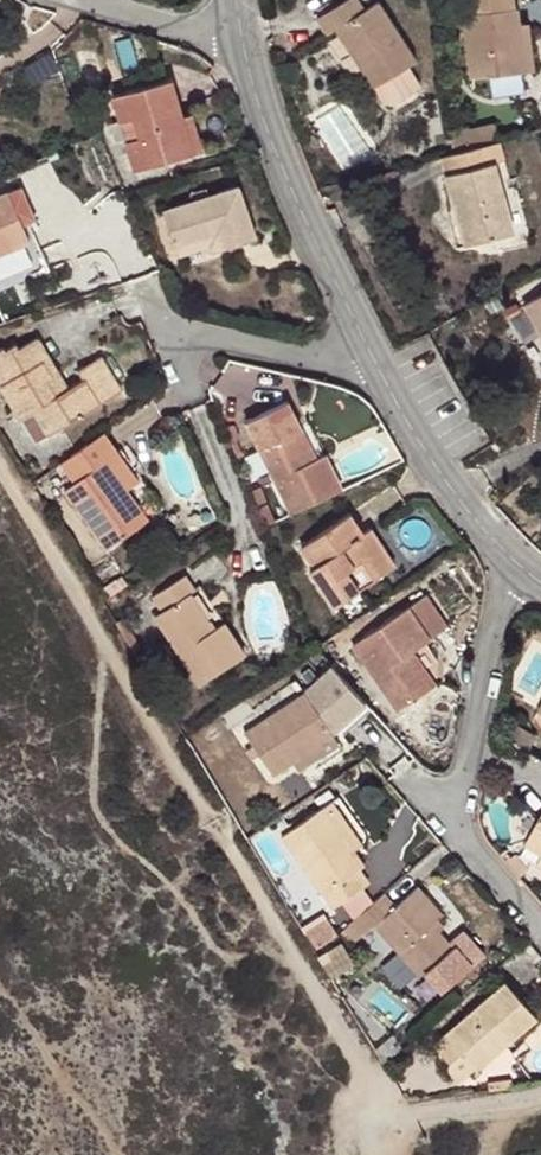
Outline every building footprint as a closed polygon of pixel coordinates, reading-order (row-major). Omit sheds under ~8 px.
[(314,17),(326,38),(341,30),(373,82),(383,97),(391,99),(420,81),(407,60),(413,56),(380,0),(377,0),(366,5),(363,0),(342,0),(314,17)] [(519,0),(464,0),(472,71),(528,63),(519,0)] [(124,91),(130,116),(149,111),(153,134),(136,138),(143,165),(204,149),(182,76),(124,91)] [(149,111),(130,116),(136,138),(153,134),(149,111)] [(450,129),(454,147),(504,134),(499,115),(450,129)] [(454,147),(445,150),(449,165),(457,163),(474,235),(519,223),(503,153),(509,152),(504,134),(454,147)] [(251,231),(237,181),(167,198),(177,237),(216,227),(221,240),(251,231)] [(14,183),(0,189),(0,238),(31,226),(14,183)] [(520,293),(540,330),(540,282),(520,293)] [(103,342),(80,355),(84,364),(57,378),(48,361),(53,357),(36,328),(16,338),(13,333),(0,339),(0,372),(17,400),(40,390),(54,415),(123,382),(103,342)] [(295,513),(345,488),(327,449),(313,454),(300,428),(307,423),(294,397),(248,419),(295,513)] [(117,442),(107,427),(62,455),(71,470),(64,475),(100,542),(143,515),(108,449),(117,442)] [(367,526),(371,522),(358,505),(308,536),(321,558),(316,562),(339,599),(391,566),(367,526)] [(379,517),(371,522),(367,526),(391,566),(405,557),(379,517)] [(196,587),(187,574),(158,592),(165,606),(153,614),(197,686),(242,658),(224,626),(212,633),(189,592),(196,587)] [(454,621),(431,587),(360,633),(403,701),(447,674),(450,658),(434,631),(454,621)] [(377,705),(343,663),(245,727),(274,771),(377,705)] [(329,801),(290,830),(340,902),(378,875),(329,801)] [(522,836),(540,847),(540,806),(522,836)] [(511,851),(502,856),(513,869),(521,864),(511,851)] [(406,897),(394,883),(352,919),(366,934),(380,922),(443,991),(491,946),(471,923),(460,932),(443,914),(452,906),(428,879),(406,897)] [(322,913),(302,925),(317,950),(338,932),(322,913)] [(464,1050),(469,1056),(499,1028),(511,1041),(537,1018),(505,980),(433,1040),(449,1062),(464,1050)] [(499,1028),(469,1056),(479,1068),(511,1041),(499,1028)]
